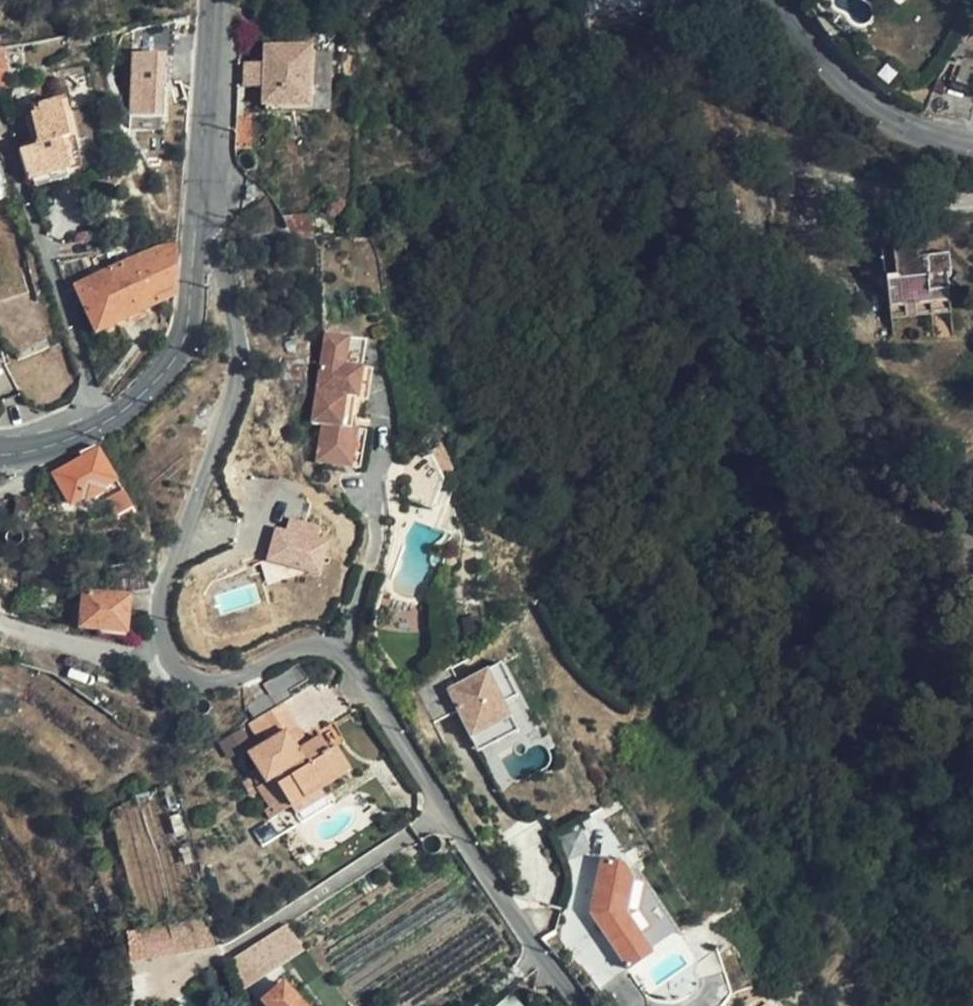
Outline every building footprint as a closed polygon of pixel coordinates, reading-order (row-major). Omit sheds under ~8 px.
[(6,65),(20,62),(17,48),(3,51),(3,45),(1,46),(0,46),(0,63),(5,62),(6,65)] [(130,50),(133,116),(170,114),(168,49),(130,50)] [(949,63),(940,61),(934,87),(966,94),(972,68),(949,63)] [(12,86),(6,65),(5,62),(0,63),(0,90),(12,86)] [(263,87),(264,62),(244,62),(243,86),(263,87)] [(60,138),(70,167),(87,161),(61,89),(32,99),(34,106),(58,97),(70,133),(60,138)] [(27,179),(70,167),(60,138),(70,133),(58,97),(34,106),(36,113),(29,116),(39,143),(18,151),(27,179)] [(250,118),(237,118),(237,149),(250,149),(250,118)] [(9,196),(2,159),(0,160),(0,197),(9,196)] [(27,179),(30,188),(72,175),(70,167),(27,179)] [(281,223),(282,232),(283,237),(302,237),(300,223),(281,223)] [(888,243),(897,308),(956,300),(954,281),(959,280),(952,234),(888,243)] [(111,250),(151,244),(150,236),(109,242),(111,250)] [(155,253),(151,244),(111,250),(119,268),(92,280),(80,255),(55,260),(67,292),(75,289),(97,332),(174,298),(176,251),(155,253)] [(956,300),(897,308),(902,346),(960,337),(956,300)] [(354,400),(361,369),(344,365),(348,339),(326,334),(307,422),(317,424),(310,460),(345,467),(352,431),(345,429),(336,427),(342,398),(349,400),(354,400)] [(344,365),(361,369),(365,344),(348,339),(344,365)] [(370,370),(361,369),(354,400),(363,402),(370,370)] [(345,429),(349,400),(342,398),(336,427),(345,429)] [(352,431),(345,467),(354,469),(362,433),(352,431)] [(115,481),(96,446),(79,453),(82,460),(55,476),(71,505),(84,499),(86,502),(101,493),(103,492),(101,489),(115,481)] [(433,496),(436,487),(428,456),(418,459),(420,469),(404,473),(402,501),(427,511),(433,496)] [(294,481),(301,482),(292,473),(290,475),(294,481)] [(103,492),(101,493),(105,501),(121,493),(115,481),(101,489),(103,492)] [(121,493),(105,501),(113,517),(129,509),(121,493)] [(27,521),(30,498),(17,496),(14,518),(27,521)] [(287,520),(280,549),(267,547),(262,568),(321,582),(333,531),(287,520)] [(124,633),(131,574),(112,572),(107,572),(106,582),(84,580),(78,627),(124,633)] [(219,631),(200,613),(184,629),(202,647),(219,631)] [(499,662),(486,669),(503,702),(516,694),(499,662)] [(262,739),(268,736),(260,723),(284,708),(296,700),(290,690),(305,681),(295,664),(262,685),(266,692),(248,703),(256,717),(250,721),(262,739)] [(503,702),(486,669),(459,682),(451,667),(416,685),(435,721),(457,710),(463,722),(471,737),(511,717),(503,702)] [(268,736),(272,741),(287,732),(299,751),(308,746),(284,708),(260,723),(268,736)] [(511,717),(471,737),(477,750),(517,730),(511,717)] [(249,724),(222,742),(230,755),(258,737),(249,724)] [(316,729),(321,737),(333,756),(326,761),(338,779),(350,771),(336,748),(343,744),(334,729),(326,734),(321,726),(316,729)] [(267,786),(275,781),(292,808),(322,789),(338,779),(326,761),(333,756),(321,737),(308,746),(299,751),(287,732),(272,741),(248,757),(257,771),(267,786)] [(267,786),(257,771),(251,775),(261,790),(267,786)] [(322,789),(292,808),(297,815),(326,796),(322,789)] [(590,911),(628,968),(637,962),(643,937),(640,933),(650,925),(639,908),(644,882),(632,879),(625,864),(602,859),(590,911)] [(301,956),(282,927),(261,940),(280,969),(301,956)] [(158,929),(132,939),(140,962),(167,957),(158,929)] [(643,937),(637,962),(652,951),(643,937)] [(260,941),(241,953),(260,982),(280,969),(261,940),(260,941)] [(232,958),(242,993),(260,982),(241,953),(232,958)] [(284,985),(262,1003),(265,1005),(302,1005),(284,985)] [(511,994),(498,1005),(523,1005),(511,994)]
